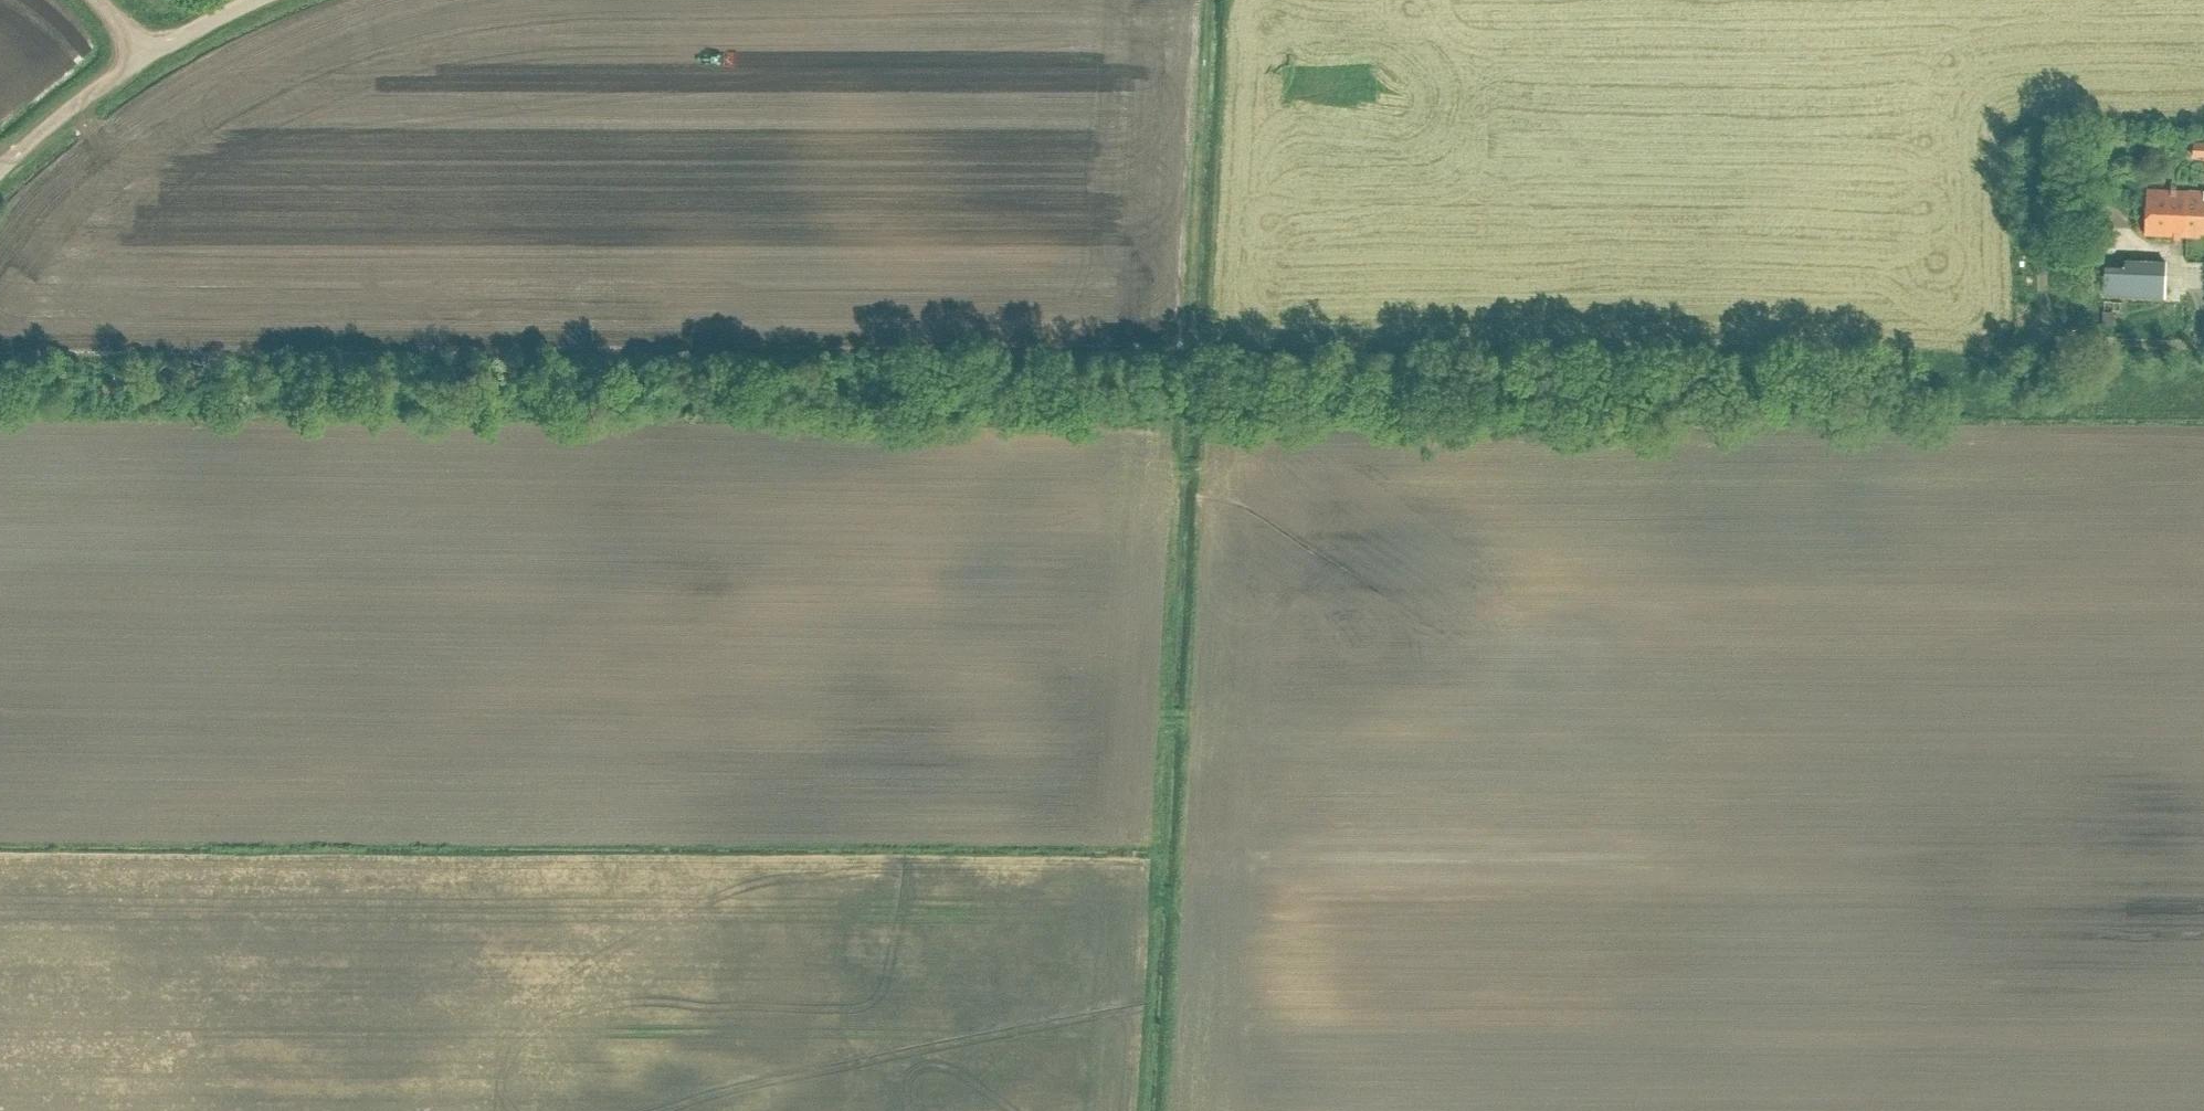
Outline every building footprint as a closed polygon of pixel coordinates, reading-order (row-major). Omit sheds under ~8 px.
[(2194,156),(2203,156),(2203,143),(2195,142),(2194,156)] [(2187,238),(2188,192),(2148,190),(2146,236),(2187,238)] [(2187,238),(2199,238),(2199,232),(2203,232),(2203,193),(2188,192),(2187,238)] [(2164,298),(2164,290),(2165,260),(2125,259),(2124,266),(2113,266),(2105,265),(2104,295),(2164,298)] [(2103,312),(2103,328),(2114,328),(2114,312),(2103,312)]
